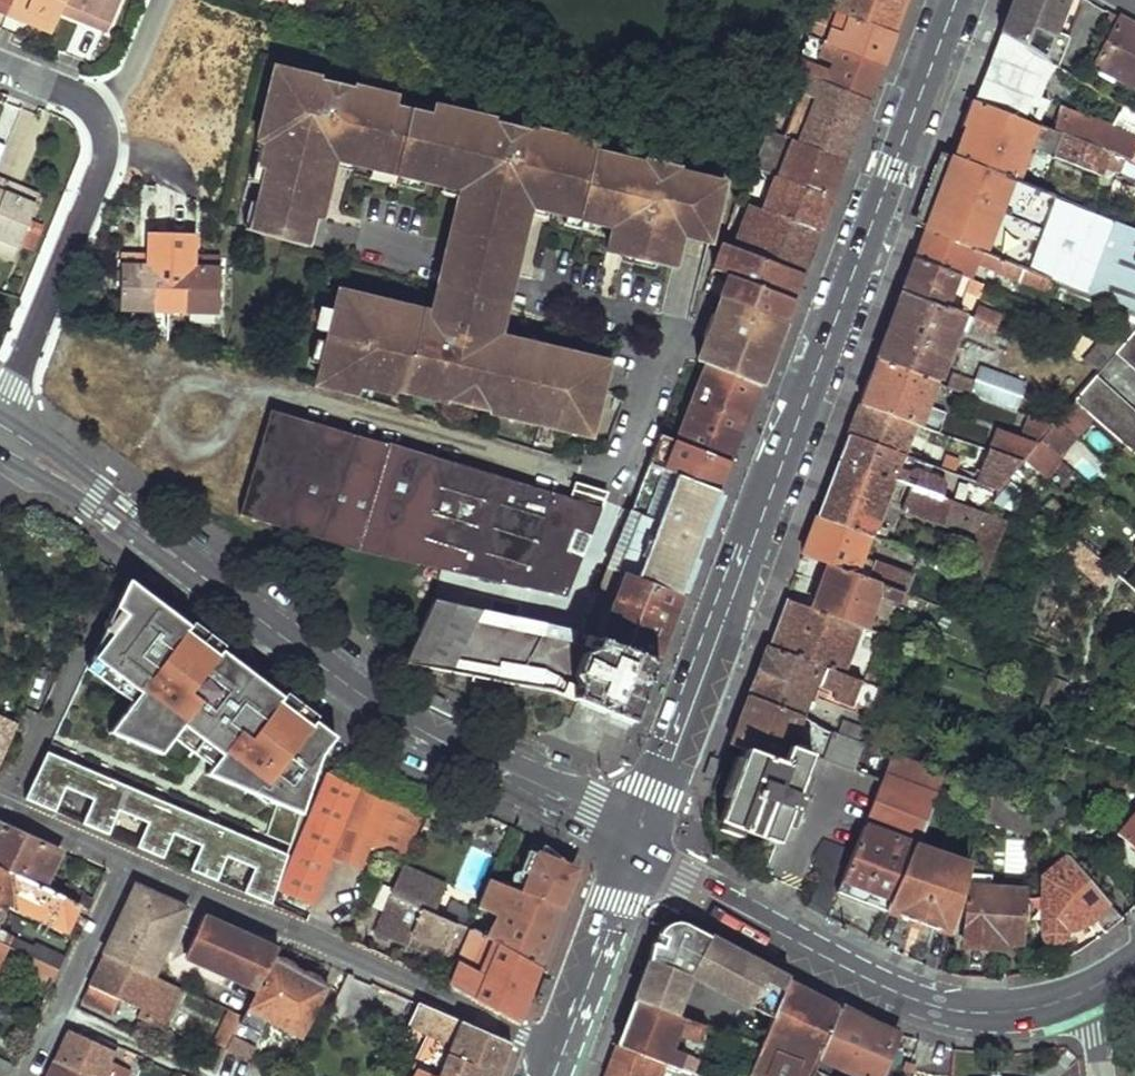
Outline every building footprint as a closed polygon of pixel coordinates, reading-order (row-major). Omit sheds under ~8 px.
[(17,0),(0,0),(0,16),(9,20),(17,0)] [(9,20),(25,26),(29,16),(60,28),(64,19),(68,9),(71,0),(17,0),(9,20)] [(68,9),(95,19),(91,29),(110,37),(125,1),(123,0),(71,0),(68,9)] [(850,7),(831,0),(821,0),(818,7),(894,33),(906,0),(852,0),(850,7)] [(1001,36),(1044,60),(1066,0),(1014,0),(1001,36)] [(807,36),(882,64),(894,33),(818,7),(807,36)] [(68,9),(64,19),(91,29),(95,19),(68,9)] [(29,16),(25,26),(56,38),(60,28),(29,16)] [(1093,68),(1134,91),(1134,25),(1119,17),(1093,68)] [(793,71),(868,100),(882,64),(807,36),(793,71)] [(975,102),(1127,160),(1129,161),(1134,150),(1134,142),(1080,121),(1083,112),(1075,110),(1073,114),(1047,104),(1044,112),(1031,107),(1040,81),(1050,64),(1044,60),(1001,36),(975,102)] [(790,70),(783,87),(815,99),(803,132),(787,128),(783,135),(845,159),(868,100),(793,71),(790,70)] [(299,76),(277,71),(275,81),(296,87),(299,76)] [(1070,75),(1067,87),(1119,117),(1125,106),(1078,80),(1070,75)] [(269,173),(262,205),(318,218),(325,219),(336,176),(338,168),(340,160),(360,165),(376,169),(430,182),(447,186),(463,190),(461,201),(450,250),(519,267),(529,225),(531,216),(534,207),(553,211),(570,215),(600,222),(618,227),(612,250),(624,253),(679,266),(686,238),(688,228),(715,235),(727,184),(678,174),(680,167),(647,161),(646,166),(582,151),(584,145),(584,143),(531,131),(530,138),(498,131),(500,123),(465,115),(464,122),(385,104),(387,96),(299,76),(296,87),(275,81),(262,139),(272,142),(264,171),(269,173)] [(975,102),(954,158),(1017,185),(1029,153),(1102,180),(1106,169),(1121,174),(1127,160),(975,102)] [(500,123),(498,131),(530,138),(531,131),(500,123)] [(768,130),(764,138),(754,168),(778,176),(831,197),(845,159),(783,135),(768,130)] [(272,142),(262,139),(247,202),(262,205),(269,173),(264,171),(272,142)] [(646,166),(647,161),(584,145),(582,151),(646,166)] [(954,158),(926,232),(1052,283),(1082,296),(1112,224),(1017,185),(954,158)] [(340,160),(338,168),(358,172),(360,165),(340,160)] [(427,192),(430,182),(376,169),(373,180),(427,192)] [(778,176),(765,211),(818,232),(831,197),(778,176)] [(18,251),(34,210),(5,198),(8,189),(0,186),(0,244),(18,251)] [(463,190),(447,186),(444,197),(461,201),(463,190)] [(34,210),(38,200),(8,189),(5,198),(34,210)] [(318,218),(262,205),(255,235),(293,245),(310,250),(318,218)] [(751,206),(733,245),(802,273),(818,232),(765,211),(751,206)] [(531,216),(551,221),(553,211),(534,207),(531,216)] [(600,222),(570,215),(568,225),(597,232),(600,222)] [(688,228),(686,238),(713,244),(715,235),(688,228)] [(926,232),(915,260),(971,282),(976,269),(1047,297),(1052,283),(926,232)] [(733,245),(727,242),(720,257),(727,260),(724,271),(793,298),(802,273),(733,245)] [(519,267),(450,250),(442,287),(446,288),(460,292),(510,306),(519,267)] [(150,268),(150,257),(120,256),(120,267),(150,268)] [(170,298),(171,257),(150,257),(150,268),(120,267),(119,311),(155,311),(156,298),(170,298)] [(171,257),(170,298),(186,298),(186,313),(217,313),(218,269),(188,269),(188,258),(171,257)] [(188,269),(218,269),(218,259),(188,258),(188,269)] [(915,260),(903,293),(943,310),(951,290),(977,300),(983,287),(971,282),(915,260)] [(722,295),(784,320),(793,298),(724,271),(713,267),(704,288),(722,295)] [(1116,310),(1134,318),(1134,278),(1116,310)] [(460,292),(446,288),(438,319),(453,323),(460,292)] [(510,306),(460,292),(453,323),(451,329),(477,336),(504,342),(513,307),(510,306)] [(903,293),(876,362),(937,387),(963,318),(943,310),(903,293)] [(438,319),(345,295),(340,315),(334,338),(332,346),(327,369),(323,385),(368,397),(372,386),(400,394),(401,391),(403,382),(414,385),(412,394),(429,398),(433,385),(454,391),(451,404),(491,413),(494,401),(514,406),(511,418),(593,439),(599,415),(594,413),(599,389),(605,391),(611,370),(504,342),(477,336),(451,329),(453,323),(438,319)] [(711,324),(774,348),(784,320),(722,295),(711,324)] [(334,338),(340,315),(329,312),(324,334),(334,338)] [(975,323),(970,337),(1014,356),(1020,342),(975,323)] [(759,384),(774,348),(711,324),(707,333),(697,360),(708,364),(759,384)] [(1114,354),(1134,372),(1134,331),(1134,330),(1122,345),(1114,354)] [(1103,346),(1085,369),(1097,374),(1114,354),(1122,345),(1115,342),(1110,349),(1103,346)] [(332,346),(322,343),(316,366),(327,369),(332,346)] [(876,362),(859,409),(914,430),(937,439),(945,420),(927,412),(937,387),(876,362)] [(759,384),(708,364),(678,442),(730,464),(759,384)] [(952,380),(947,391),(1014,417),(1024,394),(982,377),(977,390),(952,380)] [(1072,405),(1082,414),(1134,458),(1134,417),(1092,381),(1077,400),(1072,405)] [(414,385),(403,382),(401,391),(412,394),(414,385)] [(433,385),(429,398),(451,404),(454,391),(433,385)] [(605,391),(599,389),(594,413),(599,415),(603,416),(609,393),(605,391)] [(1064,395),(1056,410),(1065,413),(1072,405),(1077,400),(1064,395)] [(511,418),(514,406),(494,401),(491,413),(511,418)] [(1065,413),(1055,426),(1065,434),(1082,414),(1072,405),(1065,413)] [(599,506),(570,497),(270,409),(236,513),(357,548),(442,567),(564,595),(599,506)] [(859,409),(847,438),(903,459),(914,430),(859,409)] [(998,439),(991,458),(1020,469),(1038,447),(1050,432),(1029,424),(1020,447),(998,439)] [(1050,432),(1038,447),(1048,456),(1065,434),(1055,426),(1050,432)] [(648,461),(719,493),(730,464),(678,442),(658,434),(648,461)] [(847,438),(838,464),(892,485),(911,492),(961,511),(965,502),(947,495),(942,487),(917,477),(909,479),(897,474),(903,459),(847,438)] [(991,458),(978,489),(997,496),(1020,469),(991,458)] [(607,566),(680,595),(719,493),(648,461),(607,566)] [(838,464),(816,519),(871,541),(892,485),(838,464)] [(570,497),(599,506),(605,492),(575,483),(570,497)] [(911,492),(902,515),(944,531),(946,528),(979,540),(964,575),(985,583),(1008,529),(961,511),(911,492)] [(816,519),(802,558),(828,567),(883,589),(904,597),(911,582),(862,562),(871,541),(816,519)] [(1053,548),(1134,618),(1134,590),(1113,571),(1059,528),(1053,548)] [(607,566),(581,631),(655,663),(680,595),(607,566)] [(828,567),(811,611),(860,630),(866,632),(883,589),(828,567)] [(192,629),(130,582),(116,610),(126,617),(109,638),(94,658),(142,694),(134,705),(109,734),(163,757),(175,741),(185,728),(224,757),(214,770),(209,777),(277,806),(267,836),(291,847),(321,760),(323,755),(325,751),(329,746),(332,743),(339,738),(331,731),(319,722),(314,728),(283,705),(288,699),(224,652),(220,657),(189,634),(192,629)] [(632,724),(655,663),(581,631),(521,617),(434,597),(421,628),(407,662),(518,684),(559,693),(632,724)] [(785,602),(767,649),(842,676),(860,630),(811,611),(785,602)] [(220,657),(224,652),(192,629),(189,634),(220,657)] [(767,649),(748,699),(801,719),(804,712),(810,714),(813,707),(807,704),(814,686),(835,694),(832,701),(852,708),(862,682),(842,676),(767,649)] [(142,694),(94,658),(88,670),(134,705),(142,694)] [(439,709),(443,701),(421,690),(417,698),(439,709)] [(1044,698),(1039,710),(1061,718),(1064,707),(1064,705),(1044,698)] [(319,722),(288,699),(283,705),(314,728),(319,722)] [(748,699),(729,747),(746,753),(782,765),(788,747),(879,782),(891,755),(801,719),(748,699)] [(17,724),(0,717),(0,761),(17,724)] [(185,728),(175,741),(214,770),(224,757),(185,728)] [(1032,732),(1028,743),(1050,751),(1054,741),(1032,732)] [(746,753),(720,821),(782,847),(771,875),(814,895),(808,905),(825,914),(835,891),(879,782),(788,747),(782,765),(746,753)] [(244,891),(271,902),(288,855),(108,778),(49,753),(27,798),(54,810),(64,787),(96,800),(85,824),(110,834),(120,811),(149,823),(137,846),(166,858),(176,834),(201,845),(191,869),(218,880),(228,857),(254,868),(244,891)] [(879,782),(835,891),(886,909),(914,844),(935,795),(943,775),(891,755),(879,782)] [(718,760),(710,757),(703,777),(711,780),(718,760)] [(332,772),(282,888),(314,903),(334,856),(344,833),(373,846),(404,859),(423,810),(332,772)] [(943,775),(935,795),(956,803),(965,783),(943,775)] [(1032,810),(1054,835),(1074,817),(1040,784),(1032,810)] [(990,793),(982,819),(1031,831),(1032,810),(990,793)] [(1134,846),(1134,809),(1117,830),(1134,846)] [(423,810),(404,859),(411,863),(431,814),(423,810)] [(33,885),(50,848),(0,826),(0,869),(33,885)] [(344,833),(334,856),(363,868),(373,846),(344,833)] [(1042,933),(1043,936),(1043,937),(1044,939),(1047,942),(1048,943),(1051,943),(1053,943),(1055,943),(1058,941),(1060,939),(1061,937),(1062,934),(1062,932),(1092,919),(1104,933),(1122,918),(1058,840),(1052,845),(1063,859),(1046,872),(1042,933)] [(539,841),(535,852),(554,859),(556,854),(543,844),(539,841)] [(914,844),(886,909),(952,934),(970,865),(914,844)] [(527,872),(535,852),(524,848),(516,868),(527,872)] [(527,872),(519,893),(562,909),(574,875),(573,868),(556,854),(554,859),(535,852),(527,872)] [(394,895),(436,911),(448,883),(408,867),(394,895)] [(8,900),(66,926),(77,906),(59,897),(33,885),(0,869),(0,916),(8,900)] [(519,893),(490,882),(477,910),(486,913),(489,908),(499,913),(488,938),(539,966),(562,909),(519,893)] [(64,885),(59,897),(77,906),(87,910),(91,903),(83,899),(85,894),(64,885)] [(136,887),(104,956),(153,978),(186,910),(163,900),(136,887)] [(967,888),(964,947),(1010,949),(1010,940),(1021,941),(1023,891),(967,888)] [(378,931),(459,965),(473,931),(394,895),(378,931)] [(667,916),(634,1000),(675,1017),(691,975),(776,1019),(793,978),(736,949),(673,916),(667,916)] [(202,917),(188,951),(261,984),(274,961),(279,952),(231,930),(202,917)] [(17,949),(21,939),(0,930),(0,942),(17,949)] [(488,938),(473,931),(459,965),(451,984),(519,1022),(539,966),(488,938)] [(47,933),(40,948),(65,958),(71,944),(47,933)] [(21,939),(17,949),(21,952),(29,955),(35,945),(21,939)] [(3,955),(16,961),(21,952),(17,949),(0,942),(0,962),(3,955)] [(32,956),(60,969),(65,958),(40,948),(35,945),(29,955),(32,956)] [(257,992),(261,984),(188,951),(184,960),(257,992)] [(32,956),(22,975),(50,988),(60,969),(32,956)] [(98,969),(90,985),(121,999),(143,1009),(139,1019),(164,1030),(182,991),(153,978),(104,956),(98,969)] [(261,984),(257,992),(243,1017),(239,1024),(261,1034),(268,1018),(299,1036),(326,987),(274,961),(261,984)] [(553,980),(545,977),(538,997),(546,1000),(553,980)] [(412,1067),(420,1070),(433,1075),(500,1075),(511,1046),(420,1006),(356,978),(345,996),(407,1026),(401,1039),(418,1048),(412,1067)] [(816,1068),(844,1004),(819,991),(793,978),(776,1019),(761,1054),(752,1074),(756,1075),(813,1075),(816,1068)] [(82,1001),(114,1015),(121,999),(90,985),(82,1001)] [(634,1000),(618,1043),(664,1063),(690,1074),(696,1059),(671,1048),(677,1034),(700,1043),(705,1030),(675,1017),(634,1000)] [(816,1068),(835,1075),(879,1075),(898,1032),(865,1015),(844,1004),(816,1068)] [(226,1010),(211,1039),(227,1046),(239,1024),(243,1017),(226,1010)] [(54,1061),(88,1075),(106,1075),(111,1064),(115,1054),(66,1033),(63,1040),(54,1061)] [(606,1075),(607,1075),(659,1075),(664,1063),(618,1043),(606,1075)] [(732,1075),(751,1075),(752,1074),(761,1054),(744,1047),(732,1075)] [(14,1065),(0,1059),(0,1075),(9,1075),(14,1065)] [(54,1061),(46,1075),(88,1075),(54,1061)] [(1119,1075),(1134,1075),(1118,1063),(1119,1075)] [(106,1075),(125,1075),(127,1071),(111,1064),(106,1075)]
